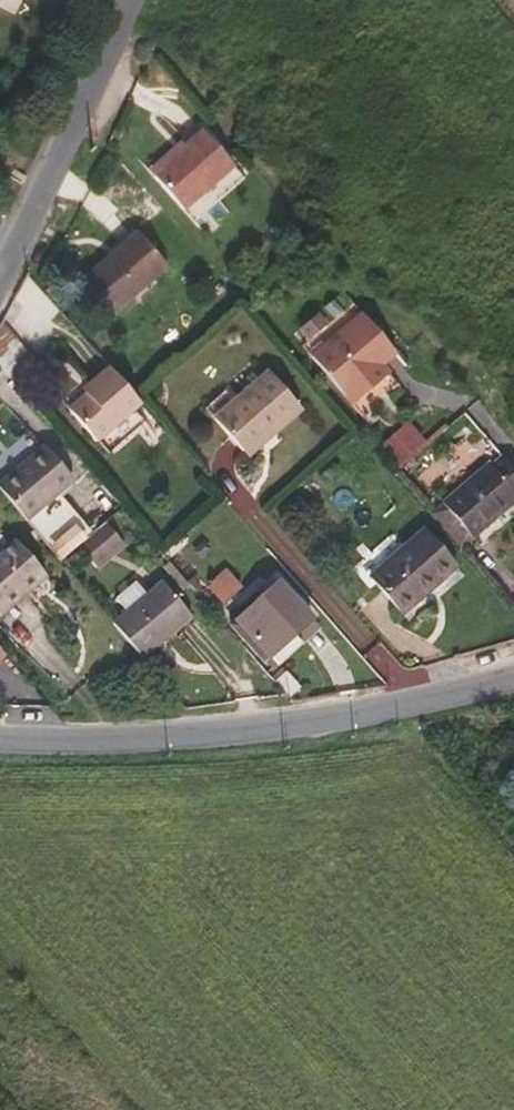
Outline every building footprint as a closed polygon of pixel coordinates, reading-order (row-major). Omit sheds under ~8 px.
[(235,166),(202,129),(152,175),(183,211),(235,166)] [(168,266),(137,231),(83,278),(114,314),(168,266)] [(397,353),(362,312),(311,356),(352,405),(390,372),(384,364),(397,353)] [(0,322),(0,367),(13,382),(35,363),(0,322)] [(131,392),(109,366),(90,382),(94,387),(85,394),(68,409),(96,442),(141,403),(131,392)] [(238,397),(214,418),(248,457),(303,409),(269,370),(238,397)] [(82,390),(85,394),(94,387),(90,382),(82,390)] [(205,408),(214,418),(238,397),(230,387),(205,408)] [(0,483),(0,489),(27,521),(74,481),(44,445),(0,483)] [(459,547),(471,536),(472,538),(513,502),(513,470),(502,456),(492,465),(489,462),(442,502),(443,504),(431,515),(459,547)] [(87,538),(78,546),(98,569),(126,545),(106,522),(87,538)] [(78,546),(87,538),(75,525),(50,547),(61,560),(78,546)] [(458,567),(425,527),(369,577),(398,612),(436,579),(440,583),(458,567)] [(16,539),(0,553),(0,617),(48,576),(16,539)] [(113,622),(143,657),(192,616),(162,580),(113,622)] [(267,659),(295,634),(313,619),(279,581),(234,622),(267,659)] [(303,642),(295,634),(267,659),(275,668),(303,642)]
